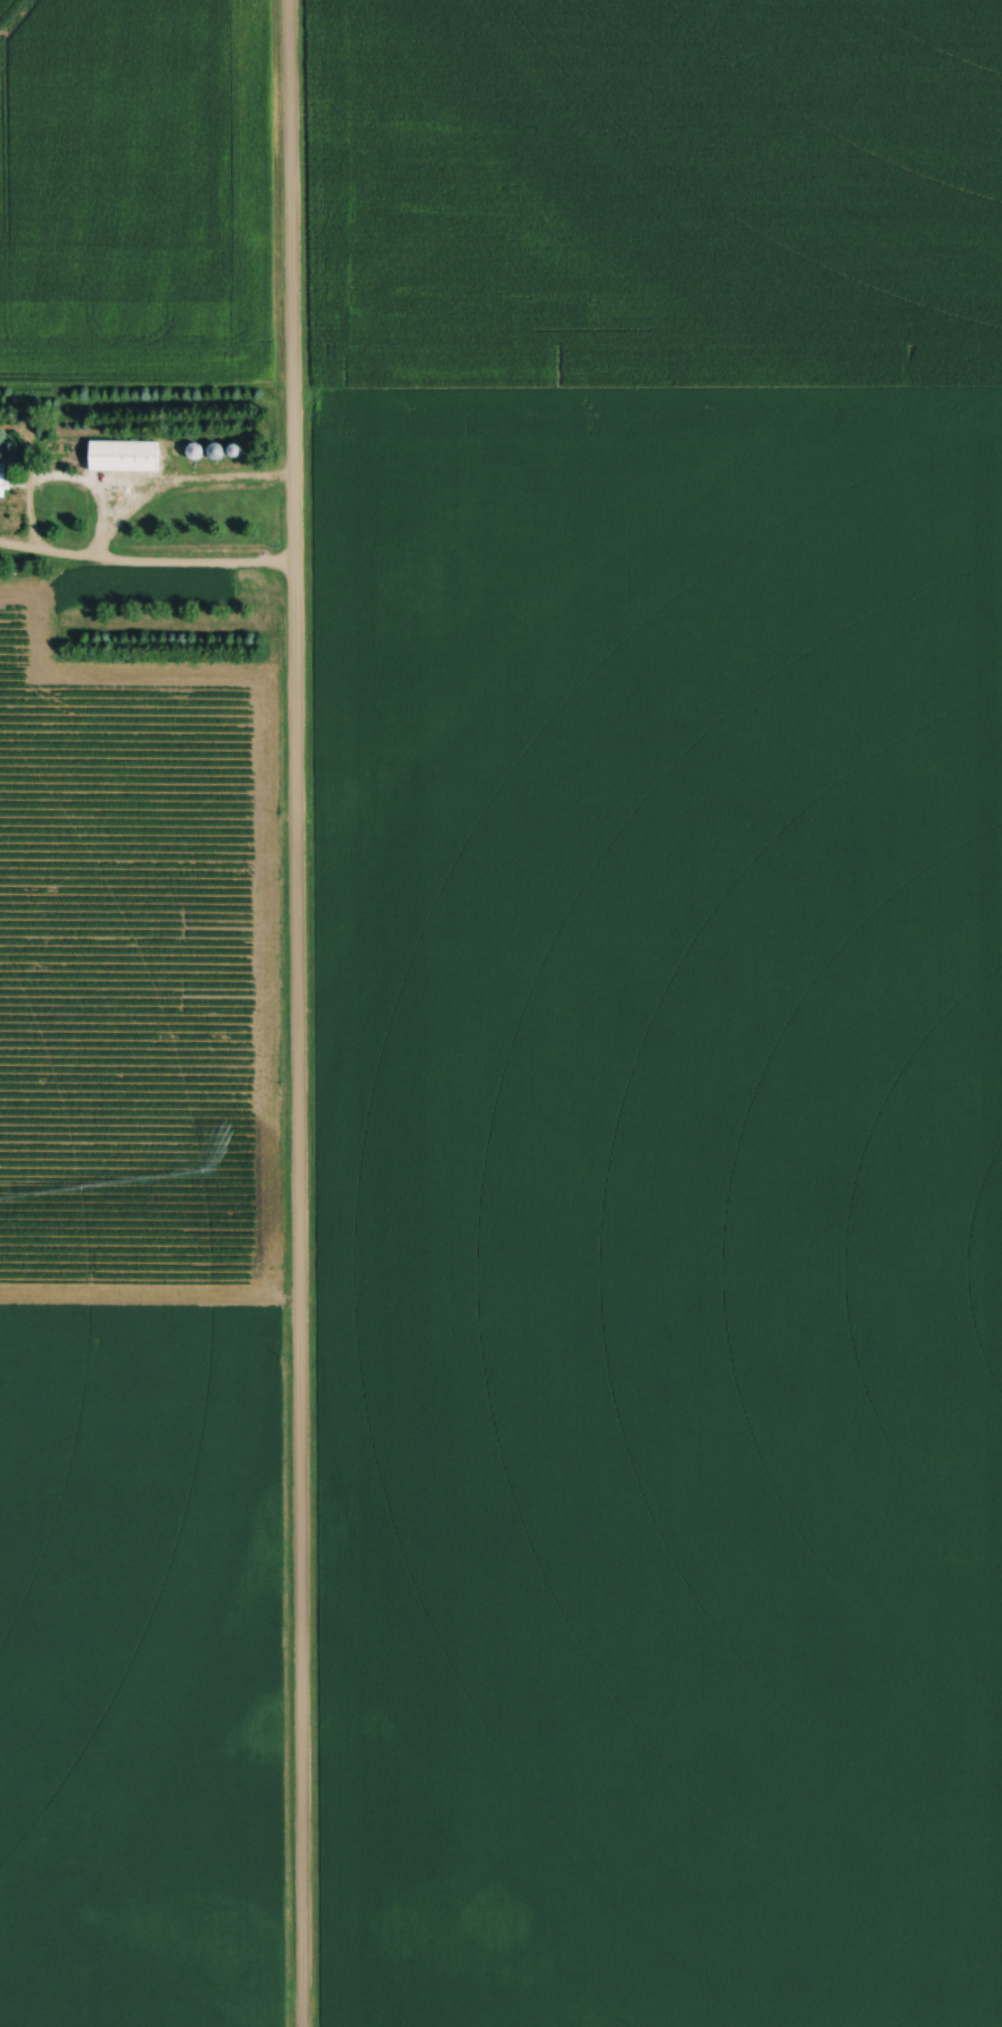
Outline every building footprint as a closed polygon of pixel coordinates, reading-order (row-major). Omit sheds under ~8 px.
[(161,442),(93,442),(93,472),(161,472),(161,442)] [(218,459),(225,449),(218,444),(211,454),(218,459)] [(194,457),(201,455),(198,446),(191,448),(194,457)] [(8,498),(8,464),(0,464),(0,498),(8,498)]
